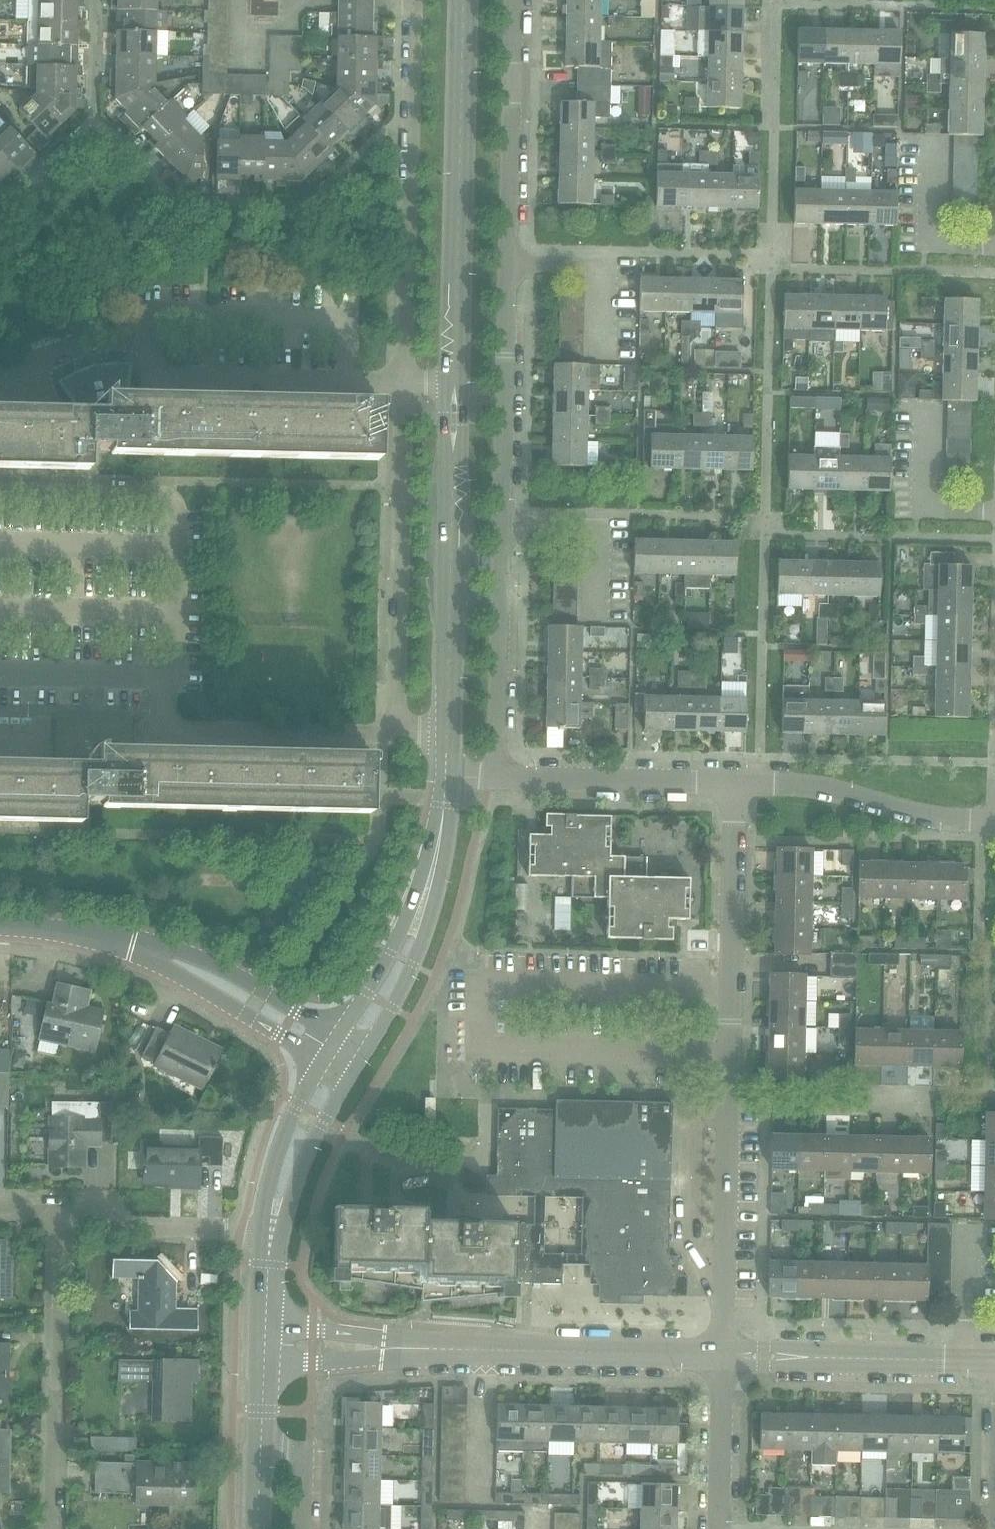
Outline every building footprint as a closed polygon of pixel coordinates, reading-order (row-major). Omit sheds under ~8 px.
[(27,21),(77,22),(77,20),(77,4),(83,4),(83,0),(27,0),(27,21)] [(117,4),(111,4),(111,9),(122,10),(122,9),(155,9),(155,0),(117,0),(117,4)] [(337,36),(367,37),(368,1),(368,0),(343,0),(343,13),(329,12),(328,36),(337,36)] [(566,16),(600,17),(600,0),(566,0),(566,16)] [(641,17),(655,18),(655,0),(641,0),(641,17)] [(742,7),(709,6),(699,6),(698,31),(742,32),(742,7)] [(122,9),(122,10),(122,27),(115,27),(115,32),(117,32),(155,32),(155,31),(159,31),(160,10),(155,10),(155,9),(122,9)] [(215,11),(204,11),(203,22),(215,23),(215,11)] [(228,11),(215,11),(215,23),(228,23),(228,11)] [(600,17),(566,16),(566,41),(599,42),(599,41),(600,17)] [(623,16),(609,16),(608,26),(622,26),(623,16)] [(83,20),(77,20),(77,22),(27,21),(26,43),(37,43),(76,44),(76,43),(77,26),(83,27),(83,20)] [(935,20),(935,33),(950,34),(950,58),(950,59),(983,59),(984,34),(966,33),(967,21),(935,20)] [(797,63),(798,63),(823,63),(824,30),(798,29),(797,63)] [(656,55),(670,56),(671,31),(657,30),(656,55)] [(849,30),(824,30),(823,63),(848,64),(849,30)] [(874,31),(849,30),(848,64),(873,64),(874,31)] [(698,56),(708,57),(741,57),(742,32),(698,31),(698,56)] [(900,32),(874,31),(873,64),(899,65),(900,32)] [(155,55),(155,32),(117,32),(116,49),(110,49),(110,55),(116,55),(116,54),(155,55)] [(302,36),(290,36),(289,58),(301,59),(302,36)] [(367,37),(337,36),(337,60),(376,61),(376,59),(376,42),(382,42),(383,37),(367,37)] [(599,42),(566,41),(565,67),(574,67),(574,69),(577,69),(577,85),(610,85),(611,42),(599,41),(599,42)] [(78,43),(76,43),(76,44),(37,43),(37,45),(32,45),(32,64),(36,64),(36,66),(75,67),(75,66),(71,66),(71,49),(78,49),(78,43)] [(203,45),(203,57),(215,57),(215,45),(203,45)] [(227,45),(215,45),(215,57),(227,57),(227,45)] [(116,54),(116,55),(116,73),(109,73),(109,77),(154,77),(155,55),(116,54)] [(741,57),(708,57),(707,82),(741,83),(741,57)] [(301,59),(289,58),(289,71),(301,72),(301,59)] [(950,58),(940,58),(940,75),(927,75),(927,83),(941,83),(941,84),(949,84),(983,84),(983,59),(950,59),(950,58)] [(382,59),(376,59),(376,61),(337,60),(336,82),(375,83),(375,82),(376,65),(382,65),(382,59)] [(36,66),(35,89),(75,90),(75,89),(76,71),(82,72),(82,66),(75,66),(75,67),(36,66)] [(807,71),(797,71),(797,85),(807,85),(807,71)] [(214,74),(202,74),(202,84),(214,84),(214,74)] [(226,74),(214,74),(214,84),(226,84),(226,74)] [(836,74),(836,87),(846,87),(846,74),(836,74)] [(855,74),(846,74),(846,87),(855,87),(855,74)] [(277,76),(265,75),(264,85),(277,85),(277,76)] [(289,76),(277,76),(277,85),(288,85),(289,76)] [(154,77),(109,77),(109,82),(116,82),(115,98),(126,110),(154,82),(154,77)] [(643,105),(642,79),(625,79),(626,105),(643,105)] [(154,84),(154,82),(126,110),(122,113),(136,127),(131,131),(135,135),(143,128),(142,127),(171,100),(170,100),(166,103),(150,88),(154,84)] [(382,82),(375,82),(375,83),(336,82),(336,86),(335,87),(363,116),(364,115),(375,104),(375,88),(381,88),(382,82)] [(741,83),(707,82),(707,108),(740,108),(741,83)] [(941,83),(927,83),(926,93),(941,93),(941,84),(941,83)] [(214,84),(202,84),(202,94),(214,94),(214,84)] [(226,84),(214,84),(214,94),(226,94),(226,84)] [(949,84),(948,109),(982,110),(983,84),(949,84)] [(277,85),(264,85),(264,95),(277,96),(277,85)] [(288,85),(277,85),(277,96),(288,96),(288,85)] [(610,85),(577,85),(576,102),(560,102),(560,128),(593,129),(593,117),(609,118),(610,85)] [(363,116),(335,87),(334,88),(338,91),(323,105),(320,101),(319,102),(350,134),(363,122),(367,127),(371,123),(364,115),(363,116)] [(35,93),(34,94),(63,122),(63,121),(75,111),(75,94),(81,94),(81,89),(75,89),(75,90),(35,89),(35,93)] [(63,122),(34,94),(18,110),(36,129),(26,139),(39,152),(50,141),(46,138),(59,125),(64,130),(68,126),(63,121),(63,122)] [(251,95),(240,95),(240,105),(251,105),(251,95)] [(684,107),(698,107),(699,98),(684,97),(684,107)] [(186,116),(171,100),(142,127),(143,128),(154,140),(150,144),(154,148),(155,147),(186,116)] [(350,134),(319,102),(303,118),(330,146),(342,134),(346,139),(351,135),(350,134)] [(982,110),(948,109),(948,115),(948,135),(953,135),(978,135),(981,136),(982,110)] [(873,115),(873,126),(898,127),(898,115),(873,115)] [(187,117),(186,116),(155,147),(167,160),(163,164),(166,167),(199,136),(184,121),(187,117)] [(303,118),(300,116),(284,130),(290,137),(290,138),(317,166),(330,154),(334,158),(339,154),(330,146),(303,118)] [(860,141),(859,124),(846,125),(846,141),(860,141)] [(940,125),(926,125),(926,134),(940,135),(940,125)] [(19,171),(19,170),(32,158),(36,163),(40,159),(9,127),(0,135),(0,151),(19,171)] [(593,129),(560,128),(559,153),(592,154),(593,129)] [(978,135),(953,135),(953,148),(977,148),(978,135)] [(202,140),(199,136),(166,167),(169,171),(174,166),(185,178),(202,179),(203,140),(202,140)] [(239,141),(237,141),(217,140),(216,179),(235,179),(235,186),(240,186),(240,175),(240,136),(239,136),(239,141)] [(264,136),(240,136),(240,175),(257,175),(257,181),(263,182),(263,180),(262,180),(264,136)] [(265,136),(264,136),(262,180),(263,180),(280,181),(280,187),(286,187),(286,181),(286,141),(264,141),(265,136)] [(317,166),(290,138),(286,141),(286,181),(301,181),(304,179),(308,184),(315,177),(311,172),(314,170),(318,174),(322,170),(317,166)] [(616,145),(599,145),(599,154),(616,154),(616,145)] [(657,163),(666,163),(667,149),(657,148),(657,163)] [(977,148),(953,148),(953,160),(977,161),(977,148)] [(12,171),(16,175),(20,171),(19,170),(19,171),(0,151),(0,182),(12,171)] [(699,151),(699,164),(682,164),(682,207),(707,207),(707,174),(708,164),(708,151),(699,151)] [(717,151),(708,151),(708,164),(717,164),(717,151)] [(733,165),(733,174),(732,208),(743,208),(743,211),(756,211),(756,208),(758,208),(758,175),(758,166),(759,166),(759,152),(750,152),(749,166),(733,165)] [(592,154),(559,153),(558,178),(592,179),(592,154)] [(616,154),(599,154),(599,163),(615,163),(616,154)] [(977,161),(953,160),(953,173),(977,174),(977,161)] [(666,163),(657,163),(656,206),(682,207),(682,164),(666,163)] [(794,168),(794,182),(804,182),(804,168),(794,168)] [(837,182),(846,182),(846,169),(837,169),(837,182)] [(854,169),(846,169),(846,182),(854,182),(854,169)] [(887,169),(887,184),(896,184),(897,173),(897,170),(887,169)] [(977,174),(953,173),(952,186),(976,187),(977,174)] [(733,174),(707,174),(707,207),(732,208),(733,174)] [(592,179),(558,178),(558,204),(591,205),(592,179)] [(976,187),(952,186),(952,199),(976,199),(976,187)] [(820,190),(794,190),(793,223),(819,224),(820,190)] [(845,191),(820,190),(819,224),(845,224),(845,191)] [(871,191),(845,191),(845,224),(870,225),(871,191)] [(896,192),(871,191),(870,225),(896,225),(896,192)] [(614,196),(600,195),(600,204),(614,204),(614,196)] [(976,199),(952,199),(952,212),(976,212),(976,199)] [(666,278),(640,278),(639,311),(665,312),(666,278)] [(691,279),(666,278),(665,312),(690,312),(691,279)] [(716,279),(691,279),(690,312),(716,313),(716,279)] [(742,280),(716,279),(716,313),(741,313),(742,280)] [(560,287),(560,300),(584,301),(584,287),(560,287)] [(783,351),(792,351),(792,334),(798,329),(809,329),(810,295),(784,295),(783,351)] [(835,296),(810,295),(809,329),(834,329),(835,296)] [(860,296),(835,296),(834,329),(859,330),(860,296)] [(886,297),(860,296),(859,330),(892,331),(893,301),(886,300),(886,297)] [(921,298),(921,307),(935,308),(935,298),(921,298)] [(978,299),(944,298),(944,324),(977,325),(978,299)] [(584,301),(560,300),(559,313),(583,314),(584,301)] [(583,314),(559,313),(559,326),(583,326),(583,314)] [(649,319),(639,319),(639,333),(649,334),(649,319)] [(690,321),(681,321),(680,365),(687,365),(688,335),(690,335),(690,321)] [(700,321),(690,321),(690,335),(699,336),(700,321)] [(741,321),(731,321),(731,335),(741,336),(741,321)] [(977,325),(944,324),(943,349),(976,350),(977,325)] [(583,326),(559,326),(559,339),(583,339),(583,326)] [(825,352),(834,352),(834,338),(825,338),(825,352)] [(845,338),(834,338),(834,352),(845,352),(845,338)] [(583,339),(559,339),(558,351),(583,352),(583,339)] [(921,340),(920,349),(935,349),(935,340),(921,340)] [(935,349),(920,349),(920,358),(935,358),(935,349)] [(976,350),(943,349),(942,375),(976,375),(976,350)] [(583,352),(558,351),(558,363),(583,364),(583,352)] [(741,353),(714,352),(714,367),(740,368),(741,353)] [(878,381),(879,363),(865,362),(864,380),(878,381)] [(599,365),(583,364),(558,363),(554,364),(554,389),(587,390),(599,390),(599,365)] [(634,365),(624,365),(624,391),(637,391),(637,368),(634,365)] [(117,393),(117,391),(123,391),(123,370),(109,369),(109,374),(100,375),(100,380),(92,382),(90,377),(82,381),(80,377),(68,383),(80,405),(79,405),(79,417),(0,415),(0,465),(89,467),(90,448),(111,448),(111,452),(378,458),(379,407),(117,402),(117,393)] [(976,375),(942,375),(942,385),(932,385),(932,391),(919,391),(919,400),(947,401),(971,401),(975,401),(976,375)] [(808,378),(795,378),(795,390),(808,391),(808,378)] [(587,390),(554,389),(553,415),(587,416),(587,390)] [(815,397),(790,397),(790,409),(815,409),(815,397)] [(841,398),(815,397),(815,409),(815,411),(841,411),(841,398)] [(971,401),(947,401),(947,414),(971,414),(971,401)] [(592,406),(592,415),(609,416),(610,407),(592,406)] [(644,410),(643,428),(654,429),(655,410),(644,410)] [(702,413),(693,413),(693,427),(701,427),(702,413)] [(711,413),(702,413),(701,427),(711,427),(711,413)] [(753,414),(743,414),(742,428),(753,428),(753,414)] [(971,414),(947,414),(947,427),(971,427),(971,414)] [(587,416),(553,415),(552,440),(586,441),(587,416)] [(609,416),(592,415),(592,424),(609,425),(609,416)] [(829,439),(829,422),(802,421),(801,438),(829,439)] [(971,427),(947,427),(946,439),(970,440),(971,427)] [(650,462),(649,468),(675,468),(676,435),(643,434),(643,462),(650,462)] [(840,434),(839,447),(839,449),(848,449),(848,434),(840,434)] [(701,436),(676,435),(675,468),(701,469),(701,436)] [(727,436),(701,436),(701,469),(726,470),(727,436)] [(752,437),(727,436),(726,470),(752,470),(752,437)] [(970,440),(946,439),(946,452),(970,453),(970,440)] [(586,441),(552,440),(552,466),(585,467),(586,441)] [(874,444),(874,457),(864,457),(863,490),(889,491),(890,444),(874,444)] [(839,447),(813,446),(813,456),(814,456),(813,489),(838,490),(839,457),(839,449),(839,447)] [(970,453),(946,452),(946,465),(970,465),(970,453)] [(813,456),(788,455),(787,489),(813,489),(814,456),(813,456)] [(608,458),(594,457),(594,466),(608,466),(608,458)] [(839,457),(838,490),(863,490),(864,457),(839,457)] [(970,465),(946,465),(945,478),(969,478),(970,465)] [(659,540),(634,539),(633,573),(658,573),(659,540)] [(685,541),(659,540),(658,573),(684,574),(685,541)] [(710,541),(685,541),(684,574),(709,575),(710,541)] [(736,542),(710,541),(709,575),(735,575),(736,542)] [(554,548),(554,561),(578,562),(578,549),(554,548)] [(930,568),(938,568),(937,590),(971,591),(971,565),(954,565),(954,556),(930,555),(930,568)] [(803,561),(777,560),(777,606),(803,607),(803,594),(803,561)] [(578,562),(554,561),(553,574),(578,575),(578,562)] [(829,561),(803,561),(803,594),(828,595),(829,561)] [(854,562),(829,561),(828,595),(853,596),(854,562)] [(880,563),(854,562),(853,596),(879,596),(880,563)] [(578,575),(553,574),(553,587),(577,588),(578,575)] [(633,596),(643,596),(643,582),(633,582),(633,596)] [(684,583),(675,583),(675,597),(684,597),(684,583)] [(693,583),(684,583),(684,597),(693,597),(693,583)] [(735,584),(724,584),(724,598),(735,598),(735,584)] [(577,588),(553,587),(553,600),(577,600),(577,588)] [(971,591),(937,590),(929,590),(929,606),(929,615),(937,615),(970,616),(971,591)] [(577,600),(553,600),(552,613),(577,613),(577,600)] [(818,618),(828,618),(828,604),(819,604),(818,618)] [(837,604),(828,604),(828,618),(837,618),(837,604)] [(879,605),(869,605),(869,619),(878,619),(879,605)] [(929,606),(915,605),(914,615),(929,615),(929,606)] [(577,613),(552,613),(552,625),(577,626),(577,613)] [(929,615),(914,615),(914,624),(928,625),(929,615)] [(970,616),(937,615),(936,641),(970,641),(970,616)] [(548,625),(548,651),(581,652),(581,646),(582,626),(577,626),(552,625),(548,625)] [(591,627),(591,632),(591,636),(605,637),(605,627),(591,627)] [(719,627),(717,663),(735,664),(737,628),(719,627)] [(970,641),(936,641),(936,666),(969,667),(970,641)] [(809,651),(783,650),(783,660),(809,661),(809,651)] [(581,652),(548,651),(547,677),(580,677),(581,652)] [(927,657),(913,657),(913,665),(927,666),(927,657)] [(927,666),(913,665),(913,675),(927,675),(927,666)] [(969,667),(936,666),(935,691),(968,692),(969,667)] [(590,668),(590,677),(604,678),(604,669),(590,668)] [(710,671),(709,684),(736,685),(737,672),(710,671)] [(696,675),(687,674),(687,687),(696,687),(696,675)] [(705,675),(696,675),(696,687),(705,687),(705,675)] [(747,676),(737,676),(737,690),(747,690),(747,676)] [(580,677),(547,677),(547,702),(580,702),(580,677)] [(590,677),(590,687),(603,687),(604,678),(590,677)] [(824,692),(833,693),(834,678),(825,678),(824,692)] [(843,678),(834,678),(833,693),(843,693),(843,678)] [(875,679),(875,695),(884,695),(885,679),(875,679)] [(783,686),(782,699),(781,733),(807,733),(808,700),(808,687),(783,686)] [(968,692),(935,691),(934,717),(968,718),(968,692)] [(644,696),(635,696),(635,711),(644,712),(643,730),(669,730),(670,697),(644,696)] [(695,697),(670,697),(669,730),(694,731),(695,697)] [(720,698),(695,697),(694,731),(719,731),(720,698)] [(746,698),(720,698),(719,731),(746,732),(746,698)] [(833,701),(808,700),(807,733),(832,734),(833,701)] [(858,701),(833,701),(832,734),(858,735),(858,701)] [(884,702),(858,701),(858,735),(884,735),(884,702)] [(592,702),(580,702),(547,702),(546,727),(558,728),(558,730),(562,730),(562,728),(579,728),(580,718),(592,718),(592,702)] [(628,705),(615,704),(615,729),(628,729),(628,705)] [(926,707),(912,707),(912,717),(926,717),(926,707)] [(53,769),(0,768),(0,818),(81,820),(82,801),(106,801),(106,805),(370,811),(371,760),(110,754),(110,744),(99,744),(96,733),(90,735),(86,723),(74,727),(78,739),(72,742),(77,752),(71,755),(71,770),(53,769)] [(545,814),(545,827),(550,827),(550,835),(529,834),(528,846),(530,846),(529,845),(533,845),(533,865),(529,865),(529,863),(528,863),(528,876),(572,877),(571,897),(607,898),(607,908),(608,909),(608,907),(612,907),(612,927),(608,927),(608,926),(607,926),(606,938),(642,939),(642,940),(672,940),(672,927),(667,927),(667,919),(688,920),(689,908),(687,907),(687,909),(684,909),(684,889),(688,889),(688,890),(689,890),(689,878),(645,877),(646,857),(610,856),(610,845),(609,845),(609,847),(605,846),(605,827),(609,827),(609,828),(610,828),(611,816),(575,815),(575,814),(545,814)] [(654,843),(669,842),(668,825),(653,826),(654,843)] [(812,849),(777,849),(776,860),(778,860),(777,875),(811,876),(812,849)] [(853,850),(842,850),(842,865),(853,865),(853,850)] [(871,862),(859,862),(859,882),(859,898),(885,898),(885,864),(871,864),(871,862)] [(901,864),(885,864),(885,898),(911,899),(911,863),(901,863),(901,864)] [(923,864),(911,863),(911,899),(937,899),(938,865),(922,865),(923,864)] [(953,866),(938,865),(937,899),(964,900),(964,865),(953,864),(953,866)] [(811,876),(777,875),(777,890),(776,890),(775,901),(811,902),(811,876)] [(515,884),(514,910),(527,910),(527,884),(515,884)] [(545,886),(543,919),(562,920),(564,887),(545,886)] [(852,903),(853,888),(841,888),(841,903),(852,903)] [(811,902),(775,901),(775,912),(776,912),(776,927),(810,928),(811,902)] [(852,903),(841,903),(841,918),(852,918),(852,903)] [(810,928),(776,927),(776,942),(774,942),(774,954),(810,955),(810,928)] [(873,937),(858,936),(857,948),(873,948),(873,937)] [(910,938),(895,937),(895,948),(910,949),(910,938)] [(925,938),(910,938),(910,949),(925,949),(925,938)] [(951,949),(951,939),(936,938),(936,949),(951,949)] [(831,953),(830,965),(857,966),(857,953),(831,953)] [(868,965),(884,965),(884,954),(868,954),(868,965)] [(899,954),(884,954),(884,965),(899,965),(899,954)] [(921,955),(920,965),(936,966),(936,955),(921,955)] [(951,955),(936,955),(936,966),(951,967),(951,955)] [(857,966),(830,965),(830,978),(857,978),(857,966)] [(771,985),(770,1000),(804,1000),(804,975),(770,974),(769,985),(771,985)] [(48,1003),(43,1022),(40,1040),(59,1044),(60,1042),(76,1046),(76,1048),(94,1052),(103,1010),(101,1010),(101,1011),(87,1008),(90,992),(91,991),(56,984),(56,985),(57,985),(53,1005),(49,1004),(49,1003),(48,1003)] [(804,1000),(770,1000),(770,1016),(769,1015),(768,1026),(803,1026),(804,1000)] [(818,1003),(817,1018),(828,1018),(829,1004),(818,1003)] [(850,1014),(839,1014),(839,1029),(850,1029),(850,1014)] [(803,1026),(768,1026),(768,1037),(770,1037),(769,1051),(803,1051),(803,1026)] [(156,1027),(149,1042),(142,1057),(155,1064),(155,1065),(184,1079),(202,1088),(217,1057),(192,1045),(196,1038),(174,1027),(170,1034),(156,1027)] [(850,1029),(839,1029),(838,1045),(849,1045),(850,1029)] [(855,1029),(855,1044),(854,1064),(866,1065),(866,1063),(882,1064),(882,1030),(855,1029)] [(908,1030),(882,1030),(882,1064),(896,1064),(896,1065),(908,1065),(908,1030)] [(934,1031),(908,1030),(908,1065),(918,1066),(918,1064),(934,1065),(934,1031)] [(961,1032),(934,1031),(934,1065),(948,1065),(948,1066),(960,1067),(961,1032)] [(0,1049),(0,1070),(9,1070),(9,1050),(0,1049)] [(803,1051),(769,1051),(769,1068),(768,1068),(767,1079),(802,1080),(803,1051)] [(837,1081),(848,1081),(848,1066),(837,1065),(837,1081)] [(8,1109),(9,1073),(0,1072),(0,1108),(8,1109)] [(425,1098),(425,1122),(435,1122),(435,1098),(425,1098)] [(592,1188),(591,1216),(590,1255),(600,1256),(599,1275),(609,1275),(608,1294),(687,1296),(687,1275),(677,1275),(678,1256),(668,1256),(672,1102),(555,1100),(555,1109),(497,1108),(496,1186),(592,1188)] [(50,1166),(82,1166),(82,1145),(99,1145),(100,1142),(112,1142),(112,1102),(52,1102),(51,1118),(50,1118),(50,1166)] [(985,1133),(985,1140),(994,1141),(994,1113),(986,1113),(985,1133)] [(947,1124),(936,1124),(935,1139),(946,1139),(947,1124)] [(784,1135),(772,1134),(771,1169),(796,1170),(797,1136),(784,1136),(784,1135)] [(814,1137),(797,1136),(796,1170),(823,1171),(824,1135),(814,1135),(814,1137)] [(836,1136),(824,1135),(823,1171),(849,1171),(850,1137),(836,1137),(836,1136)] [(145,1144),(145,1169),(143,1169),(143,1173),(145,1173),(144,1182),(171,1182),(171,1180),(181,1180),(181,1186),(198,1186),(199,1157),(209,1157),(209,1166),(222,1166),(223,1137),(199,1136),(198,1151),(159,1150),(159,1145),(145,1144)] [(866,1138),(850,1137),(849,1171),(875,1172),(876,1137),(866,1136),(866,1138)] [(888,1137),(876,1137),(875,1172),(901,1172),(903,1139),(888,1138),(888,1137)] [(918,1139),(903,1139),(901,1172),(929,1173),(930,1138),(918,1138),(918,1139)] [(985,1140),(984,1166),(994,1167),(994,1141),(985,1140)] [(946,1150),(935,1150),(935,1165),(946,1165),(946,1150)] [(946,1165),(935,1165),(934,1180),(945,1180),(946,1165)] [(984,1166),(984,1192),(994,1192),(994,1167),(984,1166)] [(984,1192),(983,1219),(994,1219),(994,1192),(984,1192)] [(390,1204),(371,1201),(370,1207),(335,1206),(335,1209),(334,1209),(333,1268),(330,1268),(329,1281),(346,1282),(346,1279),(434,1292),(433,1301),(499,1294),(499,1297),(515,1298),(515,1285),(512,1285),(512,1283),(512,1280),(512,1277),(513,1277),(513,1273),(513,1224),(513,1223),(479,1222),(479,1218),(460,1215),(459,1221),(425,1220),(425,1211),(424,1211),(424,1209),(390,1208),(390,1204)] [(944,1203),(933,1202),(933,1218),(944,1218),(944,1203)] [(786,1204),(771,1203),(770,1214),(786,1214),(786,1204)] [(807,1204),(807,1215),(822,1215),(822,1204),(807,1204)] [(837,1205),(822,1204),(822,1215),(837,1216),(837,1205)] [(860,1205),(860,1216),(875,1216),(875,1205),(860,1205)] [(890,1206),(875,1205),(875,1216),(890,1217),(890,1206)] [(928,1207),(913,1206),(913,1217),(928,1218),(928,1207)] [(796,1220),(781,1220),(781,1231),(796,1231),(796,1220)] [(812,1220),(796,1220),(796,1231),(811,1231),(812,1220)] [(850,1221),(835,1221),(834,1232),(849,1232),(850,1221)] [(865,1222),(850,1221),(849,1232),(864,1233),(865,1222)] [(899,1223),(884,1222),(884,1233),(899,1234),(899,1223)] [(914,1223),(899,1223),(899,1234),(914,1234),(914,1223)] [(951,1224),(927,1223),(927,1235),(951,1235),(951,1224)] [(513,1273),(513,1277),(512,1277),(512,1280),(512,1283),(562,1283),(562,1263),(533,1262),(534,1224),(513,1224),(513,1273)] [(951,1235),(927,1235),(927,1247),(951,1247),(951,1235)] [(15,1298),(15,1297),(11,1296),(12,1256),(11,1256),(11,1257),(7,1257),(8,1241),(0,1241),(0,1297),(15,1298)] [(951,1247),(927,1247),(927,1260),(951,1260),(951,1247)] [(171,1300),(171,1280),(173,1279),(176,1282),(177,1281),(157,1260),(112,1259),(112,1278),(113,1278),(113,1272),(129,1272),(129,1277),(138,1277),(138,1278),(144,1279),(144,1299),(139,1299),(138,1312),(130,1311),(130,1310),(129,1310),(128,1329),(198,1331),(198,1308),(197,1308),(197,1310),(167,1309),(167,1303),(171,1300)] [(927,1260),(927,1264),(926,1271),(950,1271),(951,1260),(927,1260)] [(795,1262),(769,1261),(769,1296),(779,1297),(779,1295),(795,1296),(795,1262)] [(821,1262),(795,1262),(795,1296),(810,1296),(810,1297),(820,1298),(821,1262)] [(847,1263),(821,1262),(820,1298),(832,1298),(832,1297),(847,1297),(847,1263)] [(873,1263),(847,1263),(847,1297),(862,1297),(862,1298),(872,1299),(873,1263)] [(899,1264),(873,1263),(872,1299),(884,1299),(884,1298),(899,1298),(899,1264)] [(927,1264),(899,1264),(899,1298),(914,1298),(914,1300),(926,1300),(926,1296),(926,1283),(926,1271),(927,1264)] [(950,1271),(926,1271),(926,1283),(950,1283),(950,1271)] [(950,1283),(926,1283),(926,1296),(950,1296),(950,1283)] [(8,1403),(9,1403),(10,1378),(4,1377),(4,1371),(7,1371),(8,1343),(7,1343),(7,1344),(0,1344),(0,1402),(8,1403)] [(152,1413),(168,1413),(188,1413),(188,1382),(192,1382),(193,1363),(197,1363),(197,1361),(153,1360),(153,1361),(118,1360),(118,1381),(153,1381),(152,1413)] [(346,1402),(346,1428),(380,1429),(381,1402),(346,1402)] [(434,1403),(423,1403),(423,1430),(433,1430),(434,1403)] [(466,1404),(442,1404),(441,1416),(466,1417),(466,1404)] [(523,1406),(497,1405),(496,1451),(522,1451),(523,1406)] [(549,1406),(523,1406),(522,1451),(548,1452),(548,1441),(549,1406)] [(575,1407),(549,1406),(548,1441),(575,1441),(575,1407)] [(601,1407),(575,1407),(575,1441),(600,1442),(601,1407)] [(626,1408),(601,1407),(600,1442),(626,1443),(626,1408)] [(651,1409),(626,1408),(626,1443),(650,1443),(651,1409)] [(678,1409),(651,1409),(650,1443),(677,1444),(678,1409)] [(759,1449),(786,1449),(787,1414),(760,1413),(759,1449)] [(812,1414),(787,1414),(786,1449),(811,1450),(812,1414)] [(837,1415),(812,1414),(811,1450),(811,1465),(836,1465),(836,1450),(837,1415)] [(862,1415),(837,1415),(836,1450),(861,1451),(862,1415)] [(887,1416),(862,1415),(861,1451),(886,1452),(887,1416)] [(466,1417),(441,1416),(441,1429),(466,1429),(466,1417)] [(912,1417),(887,1416),(886,1452),(886,1469),(897,1469),(897,1452),(912,1452),(912,1417)] [(938,1417),(912,1417),(912,1452),(937,1453),(938,1417)] [(964,1418),(938,1417),(937,1453),(963,1453),(963,1433),(965,1433),(965,1431),(963,1431),(964,1418)] [(380,1429),(346,1428),(345,1454),(380,1455),(380,1429)] [(466,1429),(441,1429),(441,1440),(466,1441),(466,1429)] [(433,1430),(423,1430),(422,1455),(432,1455),(433,1430)] [(0,1434),(0,1492),(7,1492),(8,1434),(0,1434)] [(91,1450),(112,1451),(112,1438),(92,1437),(91,1450)] [(466,1441),(441,1440),(441,1452),(465,1453),(466,1441)] [(465,1453),(441,1452),(440,1465),(465,1465),(465,1453)] [(380,1455),(345,1454),(344,1479),(379,1480),(380,1455)] [(193,1464),(173,1464),(134,1463),(135,1455),(125,1455),(124,1463),(95,1462),(95,1492),(137,1493),(136,1504),(192,1505),(193,1464)] [(432,1455),(422,1455),(421,1481),(432,1481),(432,1455)] [(599,1464),(584,1464),(584,1474),(599,1474),(599,1464)] [(625,1465),(599,1464),(599,1474),(625,1475),(625,1465)] [(465,1465),(440,1465),(440,1478),(465,1478),(465,1465)] [(650,1465),(625,1465),(625,1475),(650,1475),(650,1465)] [(676,1466),(650,1465),(650,1475),(676,1476),(676,1466)] [(384,1472),(384,1489),(411,1489),(411,1472),(384,1472)] [(465,1478),(440,1478),(440,1489),(465,1490),(465,1478)] [(379,1480),(344,1479),(344,1504),(378,1505),(379,1480)] [(432,1481),(421,1481),(421,1506),(431,1506),(432,1481)] [(598,1482),(588,1482),(588,1508),(597,1508),(598,1482)] [(642,1483),(641,1509),(675,1510),(676,1484),(642,1483)] [(756,1515),(767,1515),(784,1515),(785,1488),(768,1487),(768,1495),(756,1494),(756,1515)] [(810,1488),(785,1488),(784,1515),(809,1516),(810,1496),(810,1488)] [(910,1489),(885,1488),(885,1497),(885,1518),(910,1518),(910,1498),(910,1489)] [(465,1490),(440,1489),(440,1502),(464,1503),(465,1490)] [(936,1490),(936,1489),(910,1489),(910,1498),(910,1518),(935,1519),(936,1490)] [(936,1490),(935,1519),(969,1520),(970,1491),(936,1490)] [(522,1494),(496,1494),(496,1503),(522,1504),(522,1494)] [(547,1495),(522,1494),(522,1504),(547,1504),(547,1495)] [(573,1495),(547,1495),(547,1504),(573,1505),(573,1495)] [(835,1497),(820,1496),(810,1496),(809,1516),(834,1516),(835,1497)] [(392,1497),(393,1512),(409,1512),(409,1497),(392,1497)] [(835,1497),(834,1516),(859,1517),(860,1497),(835,1497)] [(860,1497),(859,1517),(885,1518),(885,1497),(870,1497),(860,1497)] [(378,1505),(344,1504),(343,1528),(390,1528),(391,1505),(378,1505)] [(421,1506),(420,1528),(430,1528),(431,1506),(421,1506)] [(588,1508),(587,1528),(597,1528),(597,1508),(588,1508)] [(641,1509),(641,1528),(675,1528),(675,1510),(641,1509)] [(472,1510),(447,1510),(446,1519),(472,1520),(472,1510)] [(498,1511),(472,1510),(472,1520),(498,1521),(498,1511)] [(524,1512),(498,1511),(498,1521),(524,1522),(524,1512)] [(579,1513),(554,1513),(554,1525),(578,1526),(579,1513)]
